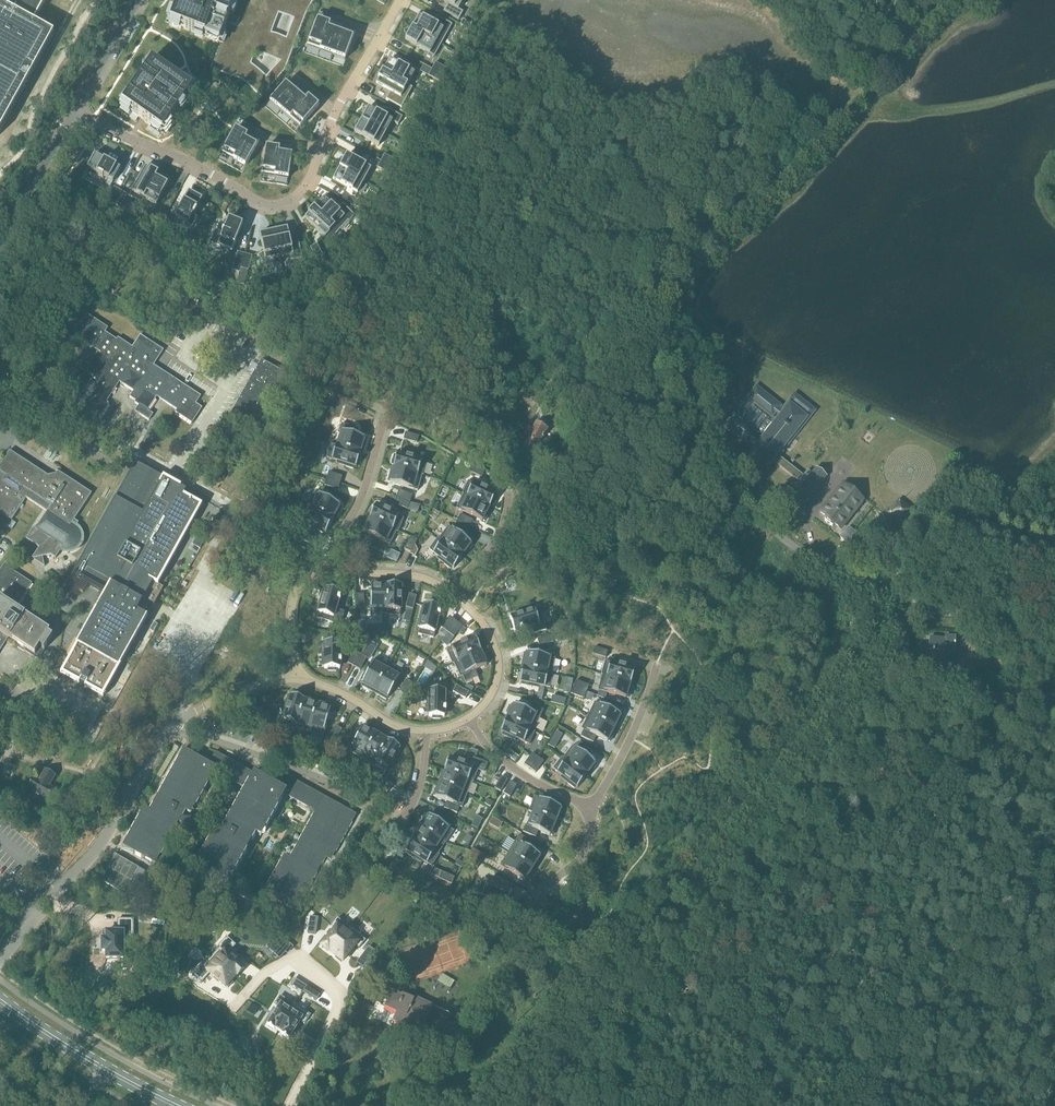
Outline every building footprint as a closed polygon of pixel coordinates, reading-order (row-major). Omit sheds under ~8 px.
[(25,86),(54,34),(33,23),(46,0),(0,0),(0,131),(25,86)] [(170,24),(219,42),(235,0),(179,0),(170,24)] [(219,42),(210,68),(243,80),(262,96),(285,70),(306,14),(313,0),(235,0),(219,42)] [(447,4),(443,12),(459,20),(463,12),(458,9),(463,0),(439,0),(447,4)] [(419,16),(412,29),(441,45),(452,25),(437,16),(433,23),(419,16)] [(460,25),(467,29),(470,23),(463,19),(460,25)] [(311,37),(307,47),(320,51),(329,25),(317,21),(311,37)] [(329,25),(320,51),(332,56),(342,30),(334,27),(333,28),(330,27),(330,26),(329,25)] [(412,29),(405,41),(434,57),(441,45),(412,29)] [(342,30),(332,56),(345,61),(348,51),(354,35),(342,30)] [(383,72),(407,86),(408,85),(414,73),(390,60),(383,72)] [(122,106),(162,134),(192,91),(152,63),(122,106)] [(435,63),(432,69),(445,77),(449,70),(435,63)] [(432,69),(428,76),(441,83),(445,77),(432,69)] [(379,79),(376,85),(390,92),(386,99),(401,108),(412,88),(408,85),(407,86),(383,72),(382,71),(378,79),(379,79)] [(276,95),(270,102),(280,111),(298,90),(288,81),(276,95)] [(298,90),(280,111),(290,120),(308,99),(307,98),(306,99),(304,97),(304,96),(298,90)] [(308,99),(290,120),(300,128),(307,121),(318,107),(308,99)] [(368,107),(361,120),(386,134),(392,122),(398,125),(403,117),(388,109),(384,116),(368,107)] [(361,120),(354,132),(379,146),(386,134),(361,120)] [(226,145),(221,154),(233,161),(247,137),(235,130),(226,145)] [(247,137),(233,161),(245,167),(250,159),(258,143),(247,137)] [(263,165),(261,175),(275,177),(279,150),(266,148),(263,165)] [(279,150),(275,177),(288,180),(290,170),(292,152),(279,150)] [(95,154),(87,168),(99,174),(98,175),(103,178),(103,177),(113,182),(120,168),(95,154)] [(385,154),(381,161),(394,168),(398,162),(385,154)] [(347,155),(340,168),(364,182),(371,169),(347,155)] [(381,161),(377,168),(391,175),(394,168),(381,161)] [(145,167),(129,197),(142,204),(144,199),(158,175),(158,174),(151,169),(150,170),(145,167)] [(340,168),(333,180),(357,194),(364,182),(340,168)] [(158,175),(144,199),(156,206),(170,181),(158,175)] [(114,187),(107,201),(113,204),(121,191),(114,187)] [(121,191),(113,204),(120,208),(127,195),(121,191)] [(189,191),(174,217),(192,227),(198,218),(194,216),(197,211),(196,210),(202,199),(189,191)] [(315,208),(314,209),(339,232),(348,222),(349,223),(355,216),(343,204),(337,210),(324,198),(315,208)] [(358,199),(354,206),(367,213),(371,206),(358,199)] [(309,215),(304,219),(329,242),(339,232),(314,209),(315,208),(314,208),(308,214),(309,215)] [(159,212),(152,225),(158,229),(166,216),(159,212)] [(166,216),(158,229),(165,233),(172,219),(166,216)] [(215,230),(210,243),(232,252),(243,225),(228,219),(224,231),(223,230),(222,233),(215,230)] [(287,228),(274,231),(280,258),(293,256),(294,261),(302,259),(299,242),(291,243),(287,228)] [(274,231),(259,234),(266,267),(277,264),(277,265),(277,264),(281,264),(280,258),(274,231)] [(317,244),(310,248),(317,261),(324,258),(317,244)] [(237,252),(232,271),(240,273),(241,269),(245,254),(237,252)] [(245,254),(241,269),(248,271),(252,256),(245,254)] [(70,314),(60,330),(73,339),(89,349),(90,346),(98,351),(95,356),(89,365),(83,361),(79,368),(93,377),(87,387),(79,399),(86,404),(82,411),(97,420),(98,421),(109,404),(106,402),(119,383),(133,391),(129,398),(135,401),(134,403),(138,406),(134,412),(149,421),(153,414),(148,411),(157,397),(162,401),(167,404),(177,410),(175,413),(192,424),(202,408),(196,404),(201,396),(164,372),(154,365),(164,350),(140,335),(132,347),(118,338),(117,340),(105,333),(108,328),(81,311),(76,318),(70,314)] [(229,418),(237,423),(252,431),(285,372),(262,359),(261,360),(245,389),(238,401),(229,418)] [(734,417),(727,426),(749,444),(751,441),(758,446),(752,453),(768,465),(772,459),(799,481),(803,477),(775,455),(805,418),(789,406),(783,414),(776,409),(778,406),(756,389),(749,398),(751,399),(749,401),(743,396),(730,411),(737,416),(735,418),(734,417)] [(547,430),(535,423),(523,446),(535,453),(547,430)] [(337,446),(337,447),(359,454),(360,454),(362,447),(364,448),(366,440),(364,440),(365,438),(353,435),(355,428),(342,424),(339,431),(342,432),(337,446)] [(405,433),(403,440),(417,443),(419,436),(405,433)] [(331,444),(327,458),(346,464),(345,467),(353,469),(354,467),(356,468),(360,454),(359,454),(337,447),(337,446),(331,444)] [(3,515),(12,520),(26,498),(47,511),(45,515),(37,528),(34,527),(26,539),(39,548),(32,559),(33,559),(51,555),(55,558),(56,558),(61,549),(64,551),(68,552),(71,551),(75,550),(78,548),(80,545),(81,542),(82,539),(82,535),(81,532),(79,529),(76,526),(72,524),(92,494),(58,472),(53,479),(9,451),(0,465),(0,513),(3,515)] [(394,456),(392,465),(394,465),(393,468),(394,468),(394,467),(422,475),(422,476),(423,476),(427,462),(407,457),(408,455),(400,452),(399,455),(397,454),(396,456),(394,456)] [(106,595),(62,673),(103,696),(146,617),(136,612),(153,582),(157,584),(171,559),(201,506),(183,496),(186,491),(135,462),(67,585),(83,593),(87,585),(106,595)] [(472,466),(469,472),(482,478),(484,473),(485,471),(484,471),(472,465),(472,466)] [(390,474),(388,482),(390,482),(390,483),(418,491),(422,476),(422,475),(394,467),(394,468),(392,474),(390,474)] [(798,491),(794,496),(804,504),(826,477),(816,469),(812,474),(808,470),(803,477),(799,481),(794,487),(798,491)] [(329,473),(327,479),(340,484),(342,477),(329,473)] [(327,479),(325,486),(338,490),(340,484),(327,479)] [(468,481),(462,494),(463,494),(489,506),(489,507),(490,507),(491,505),(493,506),(497,498),(495,497),(496,495),(494,494),(495,491),(488,488),(487,490),(468,481)] [(841,486),(820,512),(827,517),(824,521),(832,527),(835,524),(841,529),(862,503),(841,486)] [(399,491),(397,497),(410,502),(412,495),(399,491)] [(307,506),(332,520),(335,514),(337,515),(341,508),(339,507),(340,506),(315,492),(307,506)] [(463,494),(456,509),(482,521),(483,520),(485,521),(488,514),(486,513),(489,507),(489,506),(463,494)] [(397,497),(394,504),(407,509),(410,502),(397,497)] [(891,513),(890,513),(891,514),(891,513),(901,521),(901,522),(902,522),(902,521),(910,511),(910,510),(910,511),(900,503),(900,502),(899,502),(899,503),(891,513)] [(376,505),(370,518),(370,519),(371,518),(397,530),(397,531),(398,531),(404,518),(385,510),(386,507),(379,504),(378,506),(376,505)] [(306,505),(299,518),(317,528),(316,530),(323,534),(324,531),(326,533),(333,520),(332,520),(307,506),(306,505)] [(460,515),(457,521),(470,527),(473,521),(460,515)] [(366,524),(362,531),(364,532),(364,533),(366,534),(365,536),(373,540),(374,538),(390,545),(397,531),(397,530),(371,518),(370,519),(368,525),(366,524)] [(457,521),(454,527),(467,533),(470,527),(457,521)] [(199,532),(195,539),(203,543),(207,536),(210,530),(202,526),(199,532)] [(439,539),(438,540),(461,557),(462,556),(466,551),(467,553),(472,546),(470,545),(471,544),(448,526),(439,539)] [(301,534),(300,541),(313,544),(315,537),(301,534)] [(411,537),(404,549),(411,553),(413,548),(415,545),(417,540),(411,537)] [(438,538),(429,550),(446,562),(444,564),(451,569),(452,567),(454,568),(462,557),(462,556),(461,557),(438,540),(439,539),(438,538)] [(411,553),(410,554),(415,557),(418,551),(415,545),(413,548),(411,553)] [(25,651),(38,660),(53,637),(30,622),(31,620),(32,619),(32,618),(31,618),(31,617),(25,614),(25,613),(24,613),(23,614),(21,617),(14,612),(32,584),(12,570),(13,568),(5,563),(0,571),(0,651),(8,638),(24,648),(24,649),(24,650),(24,651),(25,651)] [(371,585),(370,614),(386,614),(387,615),(388,586),(387,586),(381,586),(381,583),(372,583),(372,585),(371,585)] [(386,614),(386,616),(400,616),(401,596),(403,596),(404,588),(401,588),(401,585),(387,585),(387,586),(388,586),(387,615),(386,614)] [(319,611),(317,619),(340,626),(344,612),(336,610),(336,608),(339,601),(340,601),(340,599),(339,599),(341,593),(337,592),(338,590),(330,587),(330,589),(330,590),(326,589),(326,588),(325,591),(322,603),(321,603),(319,603),(317,610),(319,611)] [(363,594),(356,595),(358,609),(365,608),(363,594)] [(409,595),(406,608),(413,610),(416,596),(409,595)] [(419,619),(418,626),(420,627),(418,635),(428,637),(433,638),(439,615),(440,616),(440,614),(439,614),(440,608),(437,607),(437,605),(430,603),(429,605),(425,604),(422,619),(419,619)] [(511,621),(509,622),(511,630),(513,629),(514,633),(520,631),(521,632),(522,632),(522,630),(531,627),(533,634),(546,630),(540,608),(532,611),(531,608),(524,611),(525,613),(510,618),(511,621)] [(451,618),(443,629),(448,633),(457,622),(451,618)] [(457,622),(448,633),(454,638),(462,627),(457,622)] [(564,622),(554,625),(556,631),(566,628),(564,622)] [(158,625),(154,623),(150,630),(154,632),(158,625)] [(571,628),(561,631),(559,640),(569,636),(571,628)] [(551,636),(537,640),(540,647),(553,643),(551,636)] [(322,645),(322,653),(324,653),(324,669),(328,669),(328,671),(336,671),(336,669),(340,669),(340,663),(341,663),(341,661),(340,661),(340,637),(324,637),(324,645),(322,645)] [(466,642),(447,650),(452,663),(454,663),(453,662),(480,651),(481,651),(475,638),(473,639),(472,637),(465,640),(466,642)] [(369,640),(361,655),(367,658),(366,659),(370,661),(378,646),(369,640)] [(594,647),(592,654),(605,658),(607,651),(594,647)] [(354,651),(348,663),(354,667),(361,655),(354,651)] [(480,651),(453,662),(454,663),(460,677),(463,676),(465,683),(478,677),(475,671),(486,666),(486,665),(488,664),(485,656),(483,657),(480,651)] [(524,653),(523,661),(525,662),(524,668),(523,669),(537,672),(552,675),(552,674),(555,658),(527,652),(527,654),(524,653)] [(361,655),(354,667),(360,670),(366,659),(367,658),(361,655)] [(365,673),(361,681),(363,682),(362,684),(363,684),(362,686),(367,690),(369,688),(375,691),(389,666),(376,659),(367,674),(365,673)] [(605,661),(601,675),(602,675),(630,683),(631,683),(635,670),(633,669),(633,667),(626,665),(625,667),(605,661)] [(389,666),(375,691),(381,694),(380,697),(386,700),(387,698),(388,698),(402,673),(389,666)] [(523,668),(520,682),(522,682),(522,685),(529,686),(530,684),(539,686),(539,688),(536,699),(542,701),(545,687),(550,688),(553,674),(552,674),(552,675),(537,672),(523,669),(524,668),(523,668)] [(602,675),(598,690),(625,699),(626,697),(628,698),(630,690),(628,689),(630,683),(602,675)] [(406,680),(399,692),(405,695),(413,684),(406,680)] [(576,680),(573,687),(586,692),(589,686),(576,680)] [(427,693),(427,701),(429,701),(429,716),(433,716),(433,719),(440,719),(440,717),(444,717),(444,711),(446,711),(446,709),(444,709),(445,685),(430,685),(429,693),(427,693)] [(456,686),(453,692),(466,698),(469,692),(456,686)] [(573,687),(571,694),(584,699),(586,692),(573,687)] [(552,695),(550,702),(564,706),(565,699),(552,695)] [(288,706),(282,725),(296,729),(296,728),(304,700),(304,701),(305,700),(291,696),(290,698),(288,697),(286,705),(288,706)] [(304,700),(296,728),(308,732),(316,704),(317,702),(311,700),(310,702),(304,701),(304,700)] [(595,702),(588,716),(614,728),(617,722),(619,723),(622,717),(620,716),(620,715),(595,702)] [(316,704),(308,732),(323,736),(331,708),(330,708),(330,706),(324,704),(323,706),(316,704)] [(508,719),(507,720),(533,732),(534,731),(543,710),(531,705),(528,711),(514,705),(514,706),(511,705),(508,712),(510,713),(508,719)] [(262,708),(255,710),(257,716),(261,729),(268,727),(266,723),(264,714),(262,708)] [(584,730),(581,737),(593,743),(596,737),(607,742),(608,741),(610,742),(613,736),(611,735),(614,728),(588,716),(581,729),(584,730)] [(507,719),(501,732),(503,733),(502,735),(509,738),(510,736),(529,745),(535,732),(534,731),(533,732),(507,720),(508,719),(507,719)] [(351,734),(344,746),(350,750),(349,752),(361,759),(376,734),(370,731),(371,729),(365,725),(364,728),(363,727),(357,738),(351,734)] [(335,742),(342,730),(336,726),(329,738),(335,742)] [(560,740),(563,735),(556,731),(553,736),(560,740)] [(376,734),(361,759),(372,766),(373,766),(387,741),(381,738),(383,736),(377,733),(376,735),(376,734)] [(337,751),(341,743),(336,740),(332,748),(337,751)] [(372,766),(372,767),(384,774),(394,756),(396,757),(400,750),(398,749),(400,747),(387,740),(387,741),(373,766),(372,766)] [(563,758),(562,759),(585,776),(589,771),(591,772),(596,766),(594,764),(595,763),(585,756),(590,750),(579,742),(574,747),(572,746),(563,758)] [(55,744),(48,755),(52,758),(59,747),(55,744)] [(140,815),(122,847),(155,865),(178,823),(180,824),(199,825),(203,827),(204,826),(223,827),(226,822),(224,821),(206,820),(202,818),(201,820),(182,818),(181,818),(189,804),(194,807),(214,771),(216,768),(209,763),(183,749),(145,818),(140,815)] [(215,752),(209,763),(216,768),(214,771),(245,788),(226,822),(223,827),(215,841),(210,838),(192,870),(225,888),(259,827),(265,830),(284,794),(287,791),(279,786),(253,772),(253,773),(215,752)] [(532,753),(524,765),(530,769),(538,758),(532,753)] [(449,758),(444,772),(445,772),(457,776),(467,780),(468,780),(472,782),(473,783),(478,770),(483,772),(484,770),(485,770),(487,763),(470,757),(467,763),(468,763),(467,765),(459,762),(460,760),(453,757),(452,757),(451,759),(449,758)] [(538,758),(530,769),(535,773),(544,762),(538,758)] [(562,758),(553,769),(569,782),(568,783),(574,788),(575,786),(577,788),(586,777),(585,776),(562,759),(563,758),(562,758)] [(351,770),(351,771),(355,774),(360,770),(359,768),(356,766),(351,770)] [(54,777),(45,771),(38,782),(34,780),(29,789),(47,799),(52,790),(48,787),(54,777)] [(440,777),(438,783),(441,784),(440,784),(467,794),(472,782),(468,780),(467,780),(457,776),(445,772),(443,778),(440,777)] [(356,814),(285,775),(279,786),(287,791),(284,794),(315,811),(285,865),(280,862),(263,892),(296,911),(330,849),(335,853),(356,814)] [(501,777),(494,789),(501,792),(508,780),(501,777)] [(381,778),(377,784),(389,791),(392,785),(381,778)] [(504,792),(503,794),(510,797),(517,785),(510,782),(504,792)] [(436,790),(433,796),(435,797),(435,798),(446,802),(444,809),(457,814),(459,807),(462,808),(467,794),(440,784),(438,790),(436,790)] [(534,797),(528,811),(533,813),(534,813),(555,822),(558,815),(560,816),(563,810),(560,809),(561,808),(534,797)] [(526,825),(523,832),(535,837),(538,831),(549,836),(550,834),(552,835),(555,829),(552,828),(555,822),(534,813),(533,813),(528,826),(526,825)] [(424,822),(421,828),(440,841),(441,840),(445,843),(453,831),(451,829),(455,824),(443,816),(439,822),(429,815),(428,817),(426,815),(422,821),(424,822)] [(476,816),(471,826),(477,830),(483,819),(476,816)] [(498,821),(494,827),(499,830),(503,823),(498,821)] [(414,839),(438,855),(438,854),(445,843),(441,840),(440,841),(421,828),(419,827),(415,832),(417,833),(414,839)] [(519,835),(508,853),(532,869),(536,863),(538,864),(541,858),(539,857),(540,856),(528,848),(531,842),(519,835)] [(413,838),(406,850),(408,851),(406,854),(413,858),(414,856),(432,867),(439,855),(438,854),(438,855),(414,839),(413,838)] [(473,849),(469,855),(481,862),(484,856),(473,849)] [(508,853),(500,866),(524,881),(525,880),(527,881),(530,876),(528,875),(532,869),(508,853)] [(469,855),(465,861),(477,868),(481,862),(469,855)] [(112,858),(98,883),(132,902),(139,889),(128,883),(135,870),(112,858)] [(442,872),(439,879),(452,884),(454,878),(442,872)] [(483,879),(477,893),(499,902),(498,904),(500,904),(500,903),(506,906),(507,902),(510,903),(513,896),(510,895),(512,891),(497,885),(498,882),(491,879),(490,881),(483,879)] [(310,917),(307,932),(315,933),(317,918),(310,917)] [(337,918),(331,926),(334,929),(321,946),(328,952),(329,951),(332,953),(351,929),(337,918)] [(106,958),(123,958),(123,937),(132,937),(132,919),(117,919),(117,932),(106,932),(106,939),(102,939),(102,951),(106,951),(106,958)] [(365,941),(351,929),(332,953),(336,956),(335,958),(340,962),(341,961),(343,962),(355,946),(359,949),(365,941)] [(226,936),(217,946),(219,948),(211,957),(233,978),(236,974),(237,975),(243,969),(227,954),(236,945),(226,936)] [(275,943),(281,948),(275,955),(280,959),(286,952),(288,954),(294,947),(282,936),(275,943)] [(373,957),(368,952),(358,964),(364,968),(373,957)] [(192,974),(202,983),(210,974),(225,987),(233,978),(211,957),(203,966),(201,964),(192,974)] [(291,986),(304,995),(308,988),(295,980),(291,986)] [(402,995),(405,987),(395,982),(386,1003),(383,1002),(382,1005),(376,1003),(369,1017),(391,1026),(393,1022),(410,1030),(413,1023),(423,1028),(433,1006),(415,997),(413,1000),(402,995)] [(308,988),(304,995),(316,1003),(320,996),(308,988)] [(279,1008),(268,1027),(275,1031),(276,1030),(279,1032),(296,1006),(281,997),(276,1005),(279,1008)] [(258,1009),(251,1004),(247,1011),(254,1016),(258,1009)] [(296,1006),(279,1032),(283,1035),(282,1036),(290,1041),(302,1022),(306,1025),(311,1016),(296,1006)]
